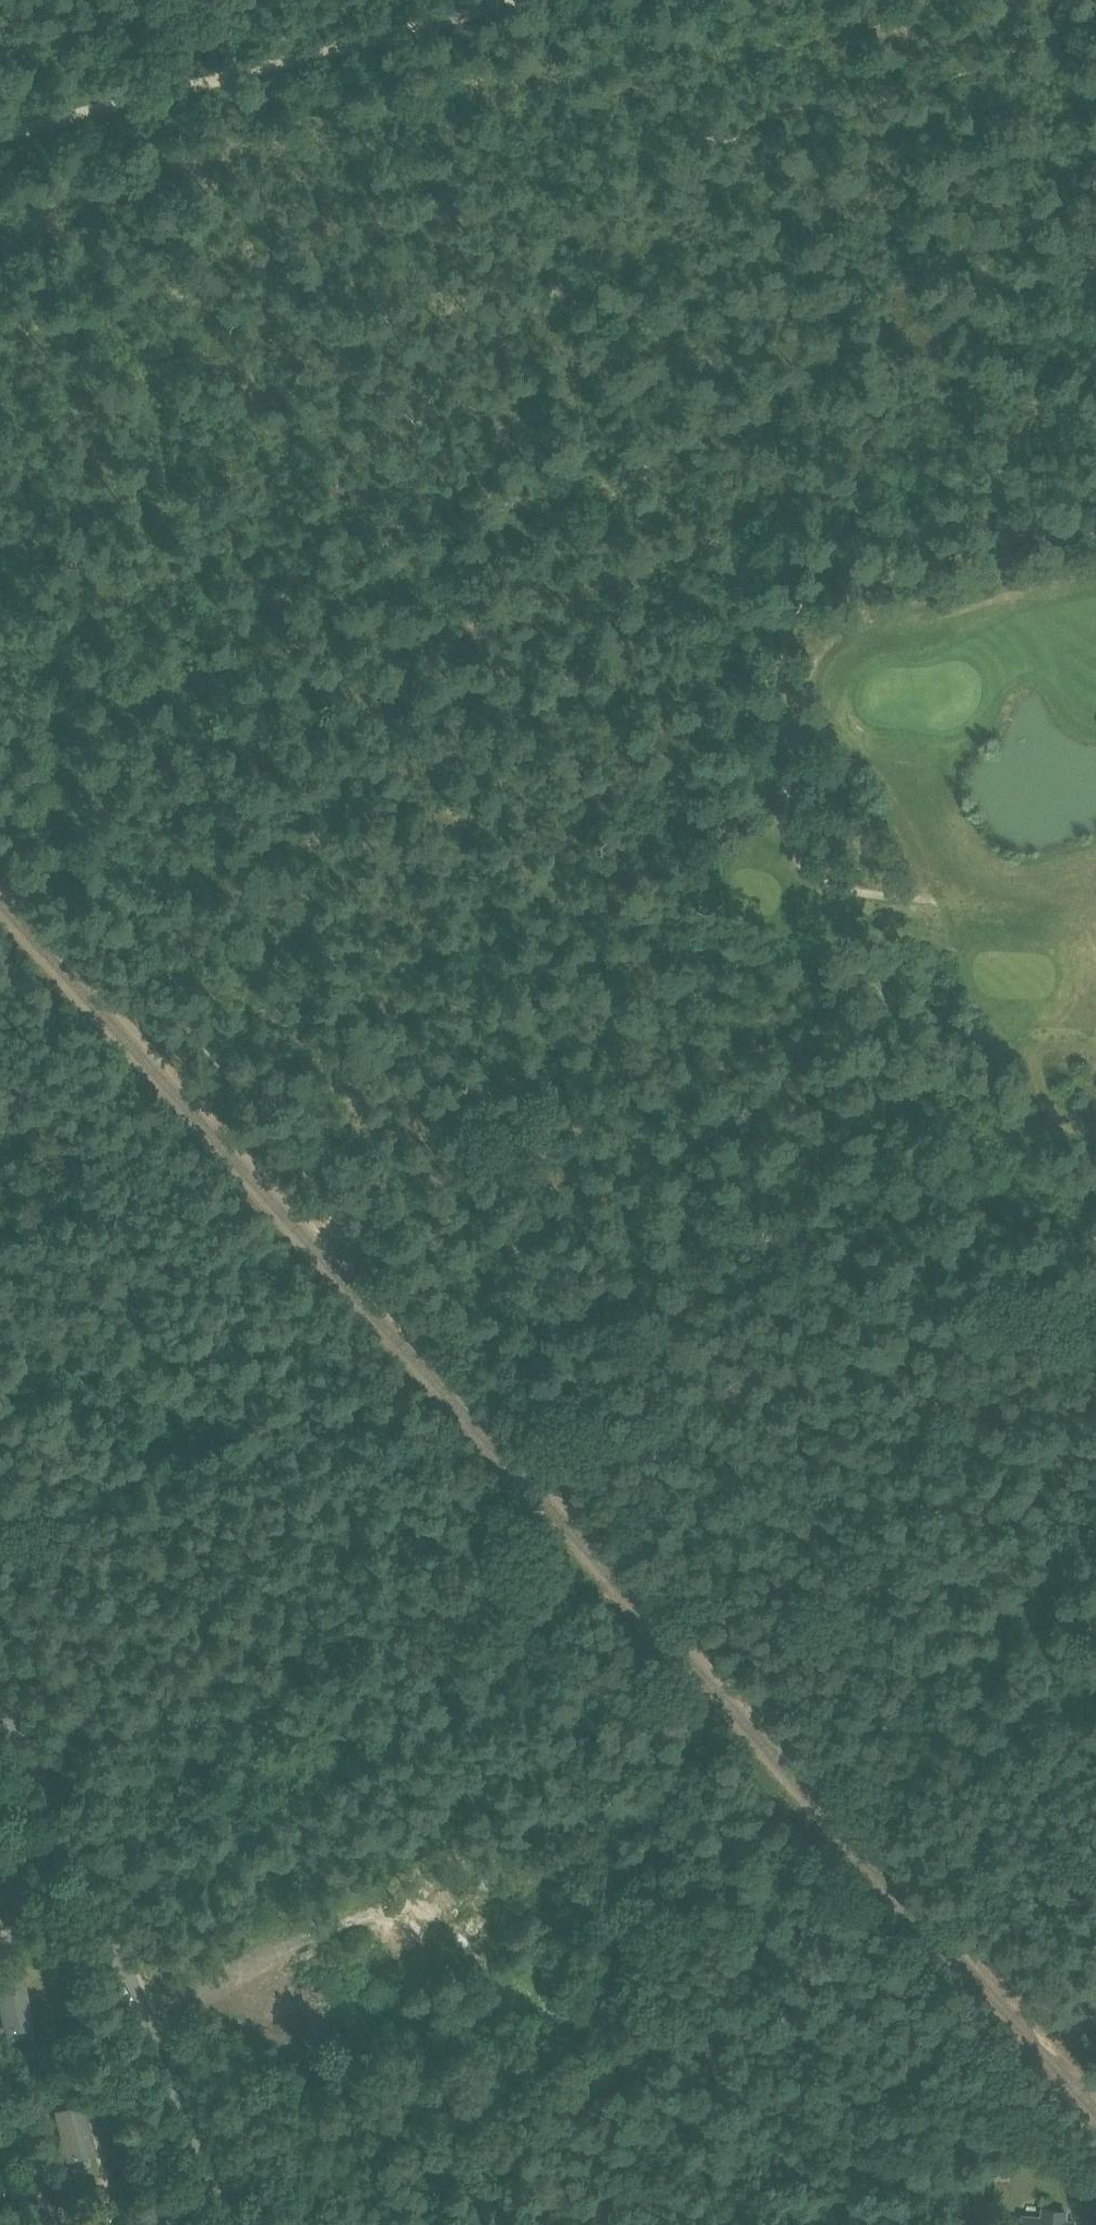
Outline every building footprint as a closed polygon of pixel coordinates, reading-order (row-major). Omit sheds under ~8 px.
[(0,1982),(0,2011),(4,2033),(35,2027),(25,1977),(0,1982)] [(54,2111),(66,2160),(97,2153),(84,2103),(54,2111)] [(1076,2219),(1067,2218),(1069,2209),(1041,2206),(1040,2216),(1022,2213),(1021,2224),(1076,2224),(1076,2219)]
